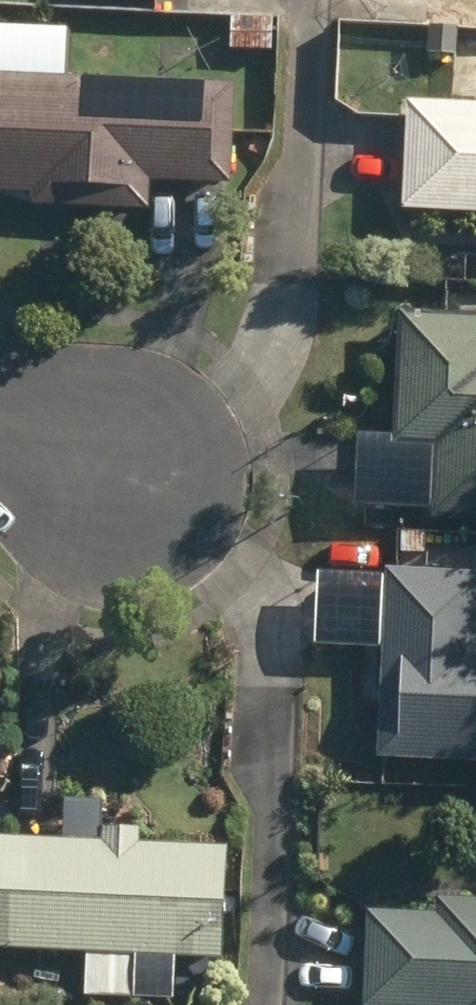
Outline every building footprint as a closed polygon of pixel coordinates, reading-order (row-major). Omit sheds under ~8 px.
[(230,52),(275,53),(276,20),(230,20),(230,52)] [(425,70),(452,71),(452,40),(425,39),(425,70)] [(148,211),(149,185),(230,189),(235,87),(0,75),(0,193),(35,194),(34,205),(148,211)] [(407,103),(401,213),(475,216),(475,106),(407,103)] [(475,522),(475,318),(400,314),(393,447),(435,448),(431,520),(475,522)] [(401,557),(425,557),(426,536),(401,536),(401,557)] [(475,767),(475,575),(384,571),(375,762),(475,767)] [(175,1003),(177,960),(222,962),(227,851),(138,847),(138,833),(104,831),(104,845),(0,840),(0,951),(88,955),(86,998),(175,1003)] [(436,901),(435,917),(365,914),(360,1004),(475,1004),(475,903),(436,901)]
